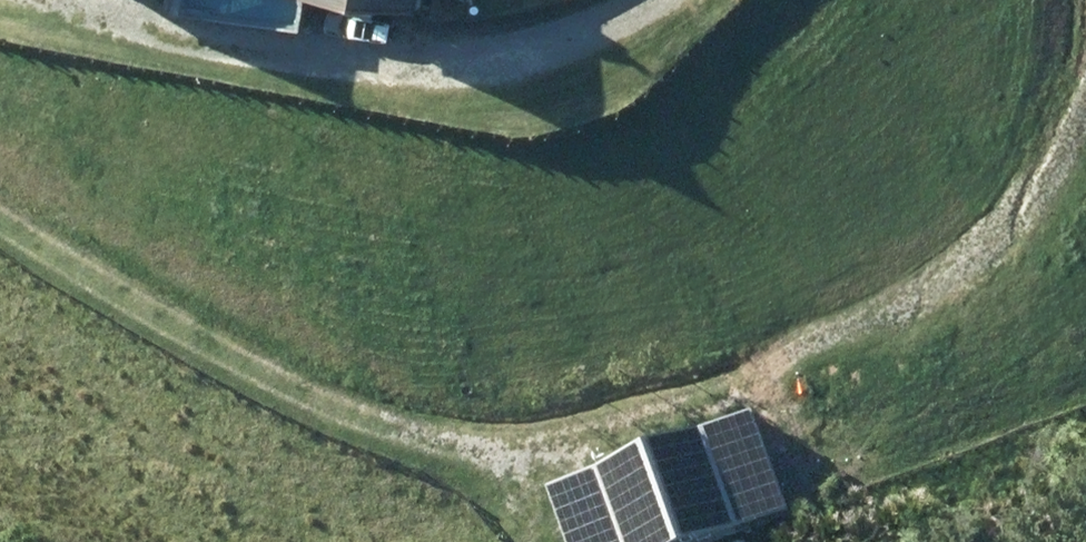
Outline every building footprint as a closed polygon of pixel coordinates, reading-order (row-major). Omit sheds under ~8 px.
[(550,489),(570,541),(718,541),(794,513),(755,411),(550,489)]
